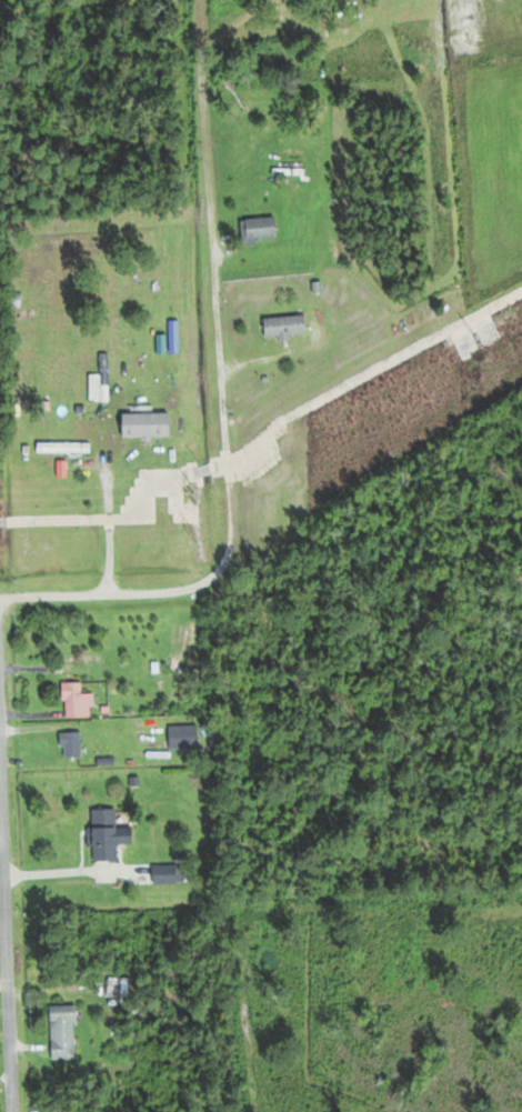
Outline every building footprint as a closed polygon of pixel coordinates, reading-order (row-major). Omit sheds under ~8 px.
[(276,240),(276,219),(242,219),(242,240),(276,240)] [(264,318),(265,338),(306,336),(305,316),(264,318)] [(170,413),(123,413),(123,438),(170,438),(170,413)] [(89,442),(36,442),(36,452),(89,452),(89,442)] [(63,718),(93,717),(92,693),(81,694),(81,683),(63,683),(63,718)] [(198,725),(169,725),(169,749),(198,749),(198,725)] [(62,755),(81,755),(81,733),(62,733),(62,755)] [(90,862),(118,862),(118,844),(133,844),(133,828),(117,828),(117,810),(90,810),(90,862)] [(107,996),(129,996),(129,978),(107,978),(107,996)] [(76,1005),(51,1005),(51,1060),(76,1060),(76,1005)]
